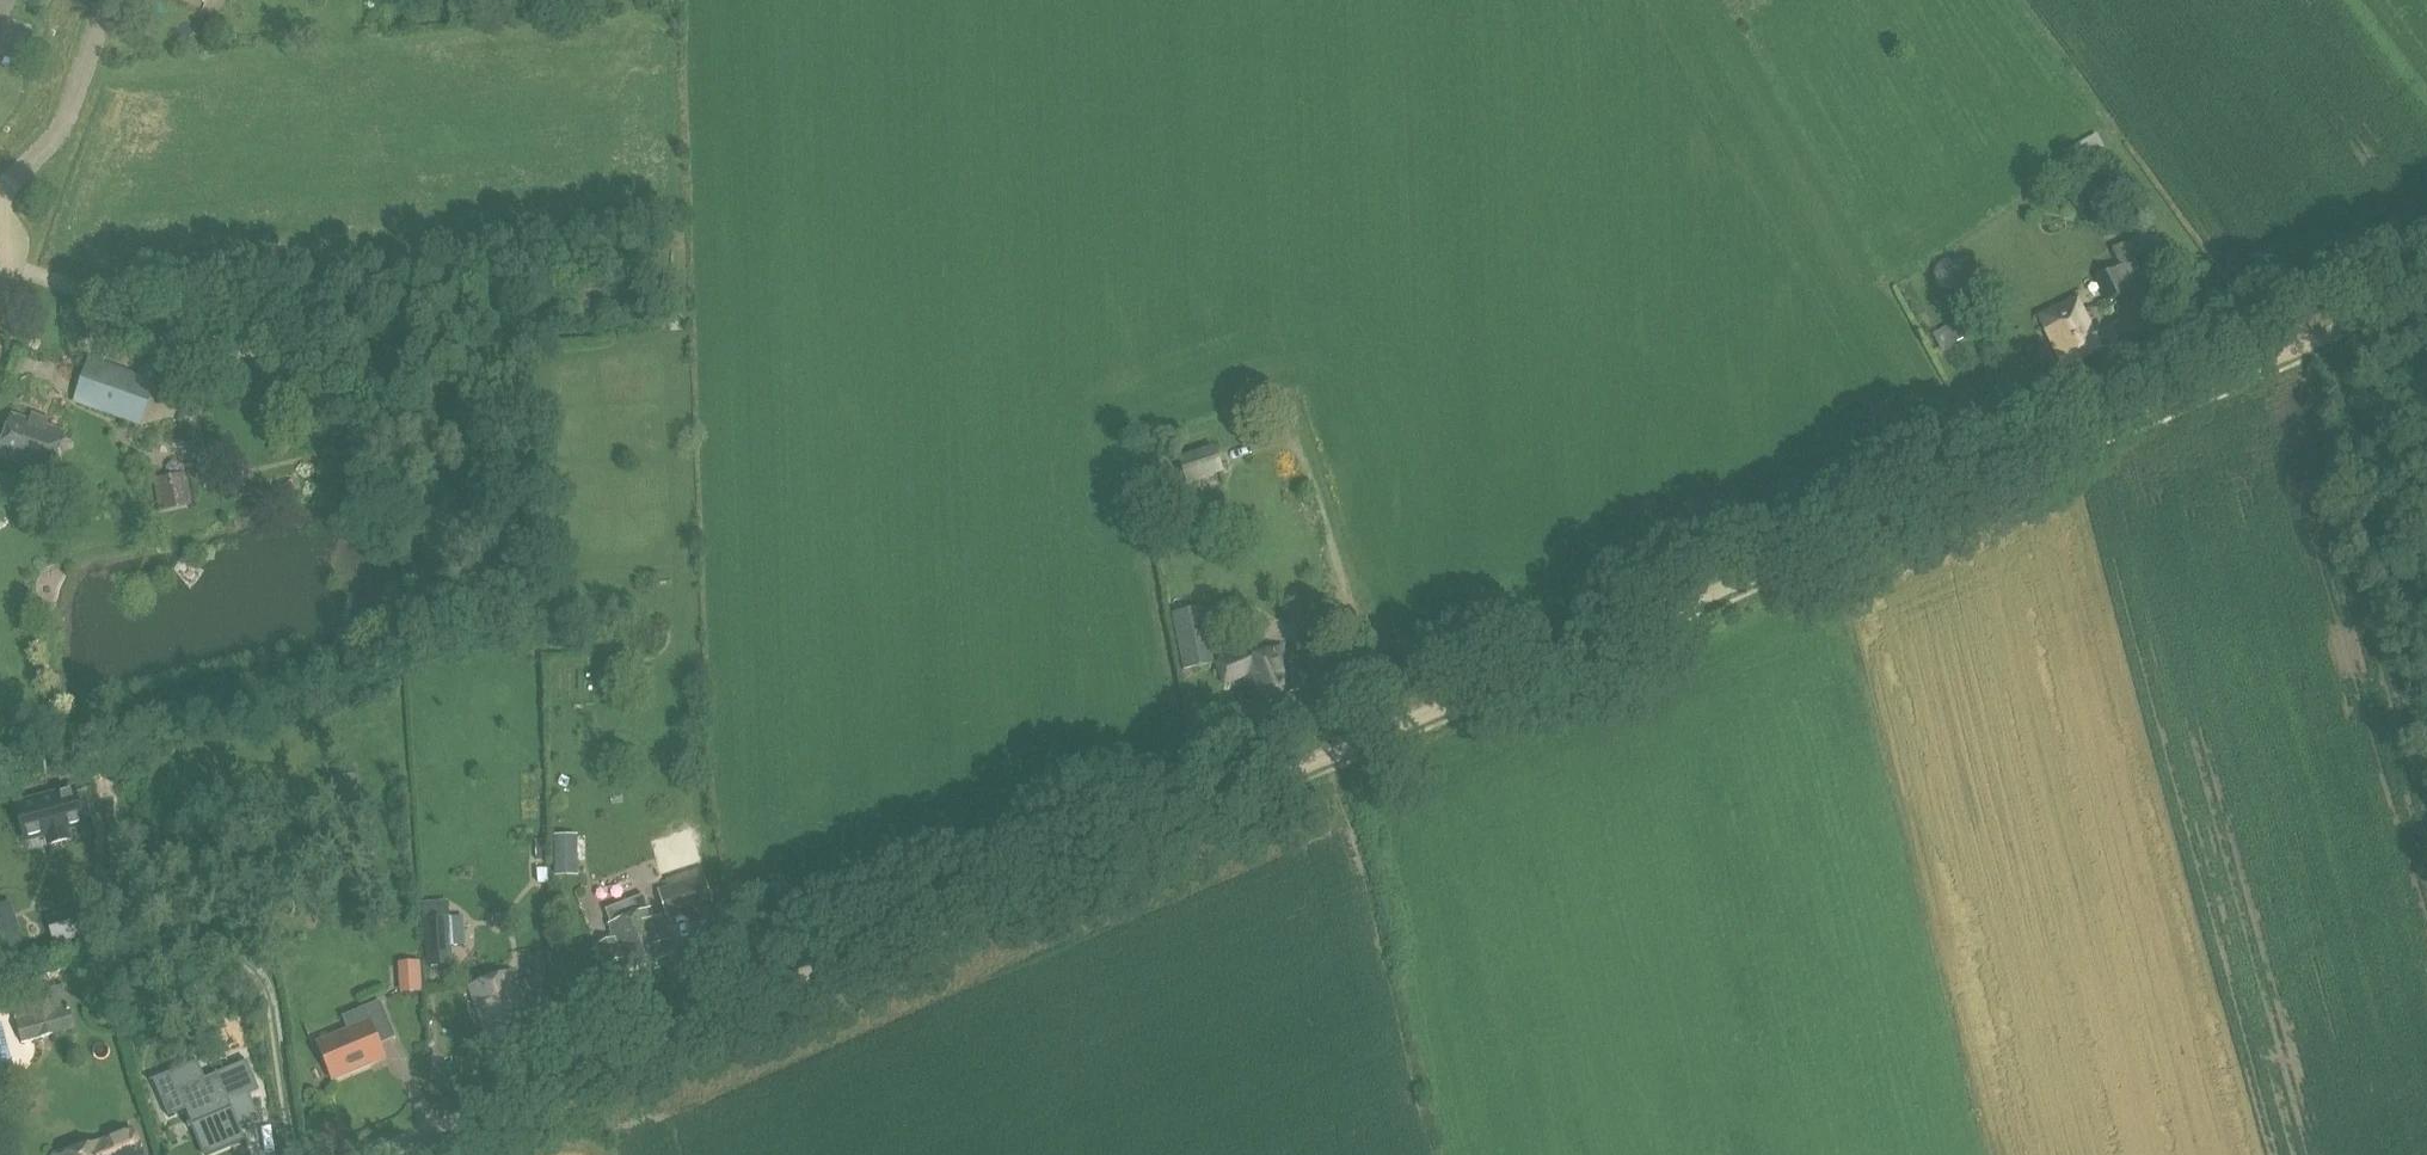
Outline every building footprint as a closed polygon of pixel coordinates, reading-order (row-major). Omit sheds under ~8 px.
[(1949,261),(1948,261),(1947,261),(1946,261),(1945,262),(1944,262),(1943,262),(1942,263),(1941,263),(1941,264),(1940,265),(1939,266),(1938,266),(1938,267),(1937,268),(1937,269),(1937,270),(1937,271),(1936,272),(1936,273),(1936,274),(1936,275),(1937,276),(1937,277),(1937,278),(1938,279),(1938,280),(1939,281),(1940,282),(1941,282),(1941,283),(1942,284),(1943,284),(1944,284),(1945,285),(1946,285),(1947,285),(1948,285),(1949,285),(1950,285),(1951,285),(1952,284),(1953,284),(1954,284),(1955,283),(1956,282),(1957,282),(1957,281),(1958,280),(1959,279),(1959,278),(1959,277),(1960,276),(1960,275),(1960,274),(1960,273),(1960,272),(1960,271),(1960,270),(1959,269),(1959,268),(1959,267),(1958,266),(1957,266),(1957,265),(1956,264),(1955,263),(1954,263),(1953,262),(1952,262),(1951,262),(1950,261),(1949,261)] [(2096,278),(2108,304),(2132,291),(2131,289),(2143,284),(2133,262),(2122,268),(2121,267),(2096,278)] [(2040,316),(2063,365),(2101,347),(2077,298),(2040,316)] [(1933,334),(1942,350),(1954,344),(1975,333),(1964,312),(1953,317),(1956,322),(1933,334)] [(125,419),(137,423),(152,381),(141,378),(145,367),(105,354),(102,363),(89,358),(74,402),(125,420),(125,419)] [(156,398),(197,414),(207,388),(165,373),(156,398)] [(50,473),(64,432),(14,415),(0,456),(0,457),(50,473)] [(1179,457),(1187,485),(1223,472),(1214,445),(1179,457)] [(155,478),(161,511),(193,505),(188,472),(155,478)] [(1172,613),(1184,669),(1216,662),(1204,606),(1172,613)] [(1243,673),(1258,707),(1301,688),(1283,647),(1256,658),(1252,649),(1217,663),(1225,681),(1243,673)] [(72,792),(16,808),(24,835),(37,831),(38,836),(47,834),(49,843),(66,838),(63,829),(81,824),(72,792)] [(700,865),(690,832),(670,838),(681,872),(700,865)] [(556,835),(556,876),(579,876),(579,834),(556,835)] [(536,841),(537,861),(546,861),(546,841),(536,841)] [(658,890),(667,919),(714,904),(702,867),(667,878),(669,886),(658,890)] [(538,871),(538,885),(549,884),(548,870),(538,871)] [(623,960),(628,973),(669,957),(663,942),(671,939),(662,916),(654,919),(650,909),(645,895),(607,910),(612,923),(610,924),(615,939),(598,946),(605,967),(623,960)] [(81,911),(49,920),(55,943),(87,934),(81,911)] [(14,950),(0,912),(0,955),(14,950)] [(422,919),(425,969),(454,967),(451,917),(422,919)] [(401,964),(403,993),(420,991),(418,963),(401,964)] [(471,988),(492,1045),(533,1030),(512,972),(471,988)] [(11,999),(23,1044),(77,1029),(69,1006),(68,1006),(62,985),(11,999)] [(318,1044),(333,1080),(386,1058),(366,1010),(345,1019),(350,1031),(318,1044)] [(217,1071),(216,1072),(217,1074),(200,1081),(194,1066),(199,1063),(198,1061),(151,1081),(152,1083),(154,1082),(169,1118),(187,1110),(192,1123),(188,1125),(189,1128),(193,1126),(205,1154),(209,1154),(244,1140),(245,1143),(247,1142),(240,1126),(257,1118),(248,1095),(258,1090),(246,1061),(218,1073),(217,1071)] [(132,1131),(82,1151),(80,1147),(60,1154),(142,1154),(132,1131)]
